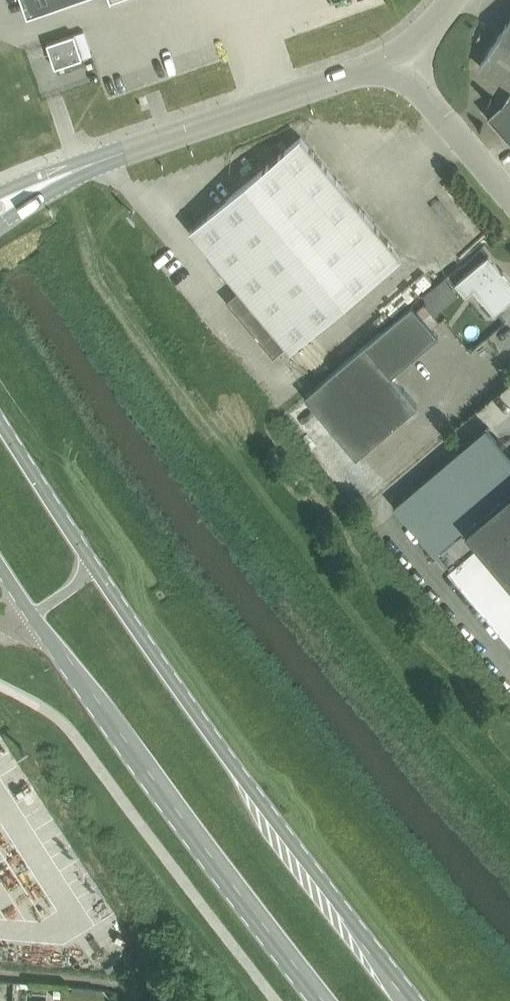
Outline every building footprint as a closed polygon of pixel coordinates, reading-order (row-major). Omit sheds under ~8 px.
[(28,9),(55,0),(25,0),(28,9)] [(479,67),(509,87),(509,17),(479,67)] [(54,68),(82,59),(74,35),(46,44),(54,68)] [(502,106),(500,105),(490,116),(509,140),(509,92),(502,106)] [(190,230),(244,294),(230,305),(273,356),(287,345),(290,349),(401,257),(300,137),(190,230)] [(487,256),(454,284),(465,297),(473,290),(494,315),(509,301),(509,283),(487,256)] [(417,406),(391,375),(438,336),(411,305),(303,396),(355,458),(417,406)] [(474,341),(461,349),(467,358),(480,350),(474,341)] [(393,506),(447,570),(509,644),(509,453),(487,425),(432,473),(393,506)] [(71,987),(70,995),(95,997),(96,989),(71,987)]
